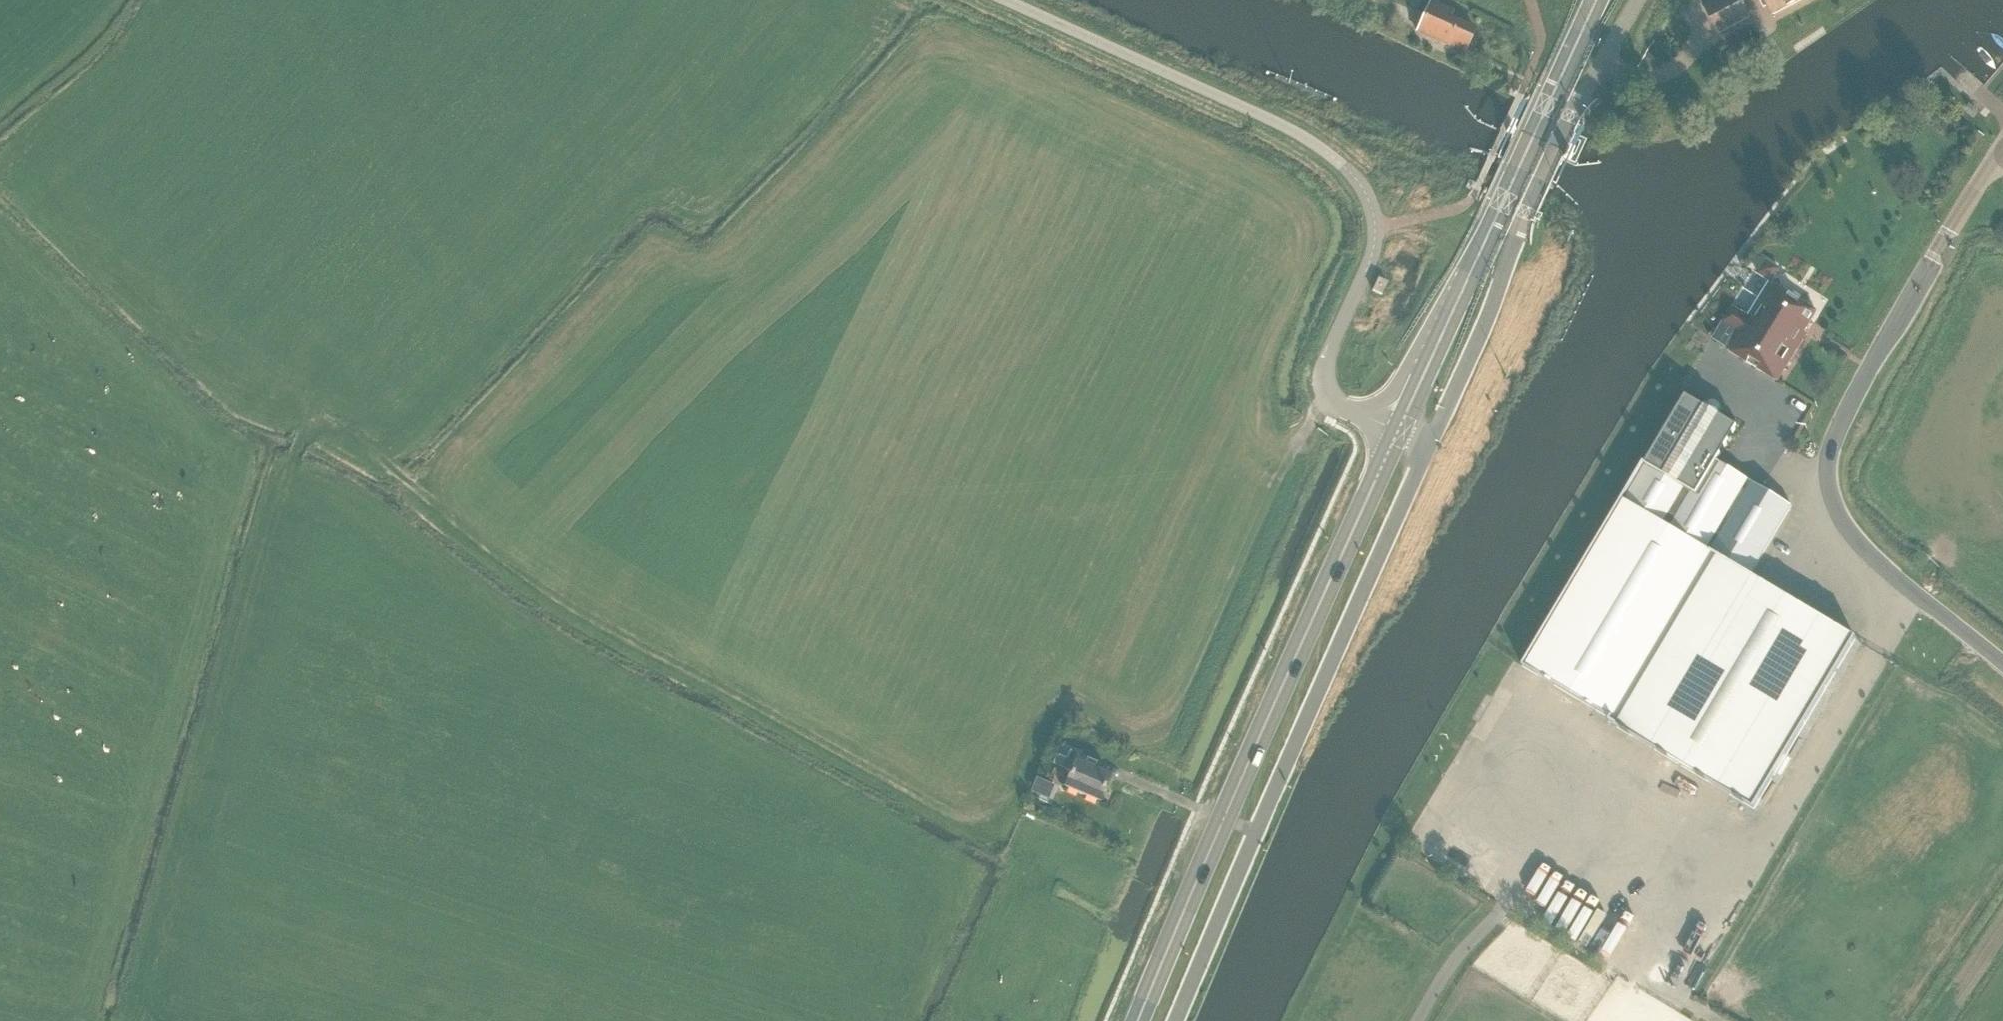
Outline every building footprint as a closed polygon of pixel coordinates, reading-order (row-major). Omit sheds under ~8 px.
[(1441,39),(1465,50),(1475,28),(1450,17),(1454,9),(1433,0),(1432,0),(1417,32),(1440,42),(1441,39)] [(1703,5),(1718,33),(1750,16),(1742,1),(1744,0),(1713,0),(1703,5)] [(1774,14),(1801,0),(1764,0),(1772,15),(1774,14)] [(1757,274),(1771,282),(1780,268),(1765,260),(1757,274)] [(1739,332),(1727,351),(1761,372),(1762,370),(1778,380),(1807,332),(1805,331),(1817,311),(1770,282),(1749,316),(1732,306),(1722,322),(1739,332)] [(1720,416),(1719,412),(1707,405),(1702,406),(1685,396),(1645,463),(1643,462),(1522,666),(1610,719),(1608,722),(1754,809),(1856,638),(1750,575),(1791,505),(1716,461),(1737,426),(1720,416)] [(1053,763),(1071,771),(1065,787),(1099,802),(1110,776),(1077,763),(1082,752),(1061,743),(1053,763)]
